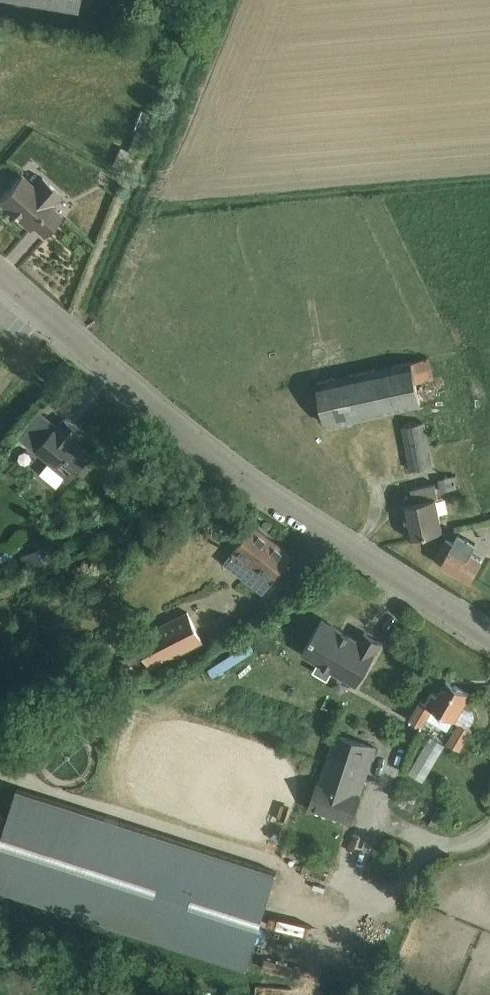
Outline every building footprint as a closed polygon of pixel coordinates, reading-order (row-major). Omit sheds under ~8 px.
[(77,16),(80,0),(0,0),(0,3),(77,16)] [(120,147),(112,165),(120,168),(131,166),(145,133),(136,129),(126,150),(120,147)] [(0,199),(0,202),(31,231),(34,228),(46,238),(63,218),(52,208),(62,196),(42,178),(34,188),(21,176),(0,199)] [(412,361),(318,382),(328,425),(421,404),(412,361)] [(66,483),(90,454),(76,442),(82,434),(64,419),(58,426),(57,425),(36,451),(65,475),(62,479),(66,483)] [(432,431),(426,432),(424,422),(403,426),(411,469),(433,465),(429,448),(435,446),(432,431)] [(460,487),(458,475),(439,479),(442,491),(460,487)] [(411,488),(414,503),(402,506),(409,538),(443,531),(437,499),(438,498),(435,483),(411,488)] [(276,577),(293,556),(255,527),(229,563),(250,579),(262,590),(276,577)] [(447,539),(436,559),(471,580),(483,560),(478,557),(470,552),(475,543),(460,534),(454,544),(447,539)] [(27,572),(64,554),(58,541),(20,558),(27,572)] [(138,637),(137,637),(152,666),(153,666),(153,665),(201,641),(203,641),(203,640),(201,638),(191,617),(188,611),(187,612),(185,613),(161,625),(138,637)] [(322,618),(302,652),(319,662),(313,671),(327,679),(332,670),(356,684),(382,641),(364,631),(359,640),(322,618)] [(382,651),(371,665),(393,683),(404,669),(382,651)] [(102,664),(104,676),(142,668),(139,656),(102,664)] [(424,700),(412,721),(422,727),(433,709),(461,725),(450,744),(460,750),(472,729),(470,728),(475,719),(473,710),(466,706),(472,695),(450,682),(442,696),(436,693),(430,703),(424,700)] [(324,703),(318,719),(329,723),(334,706),(324,703)] [(352,821),(377,748),(336,734),(311,807),(352,821)] [(17,789),(0,841),(0,888),(245,967),(275,872),(17,789)] [(439,804),(430,823),(437,827),(447,808),(439,804)] [(292,984),(262,983),(261,994),(291,994),(292,984)]
